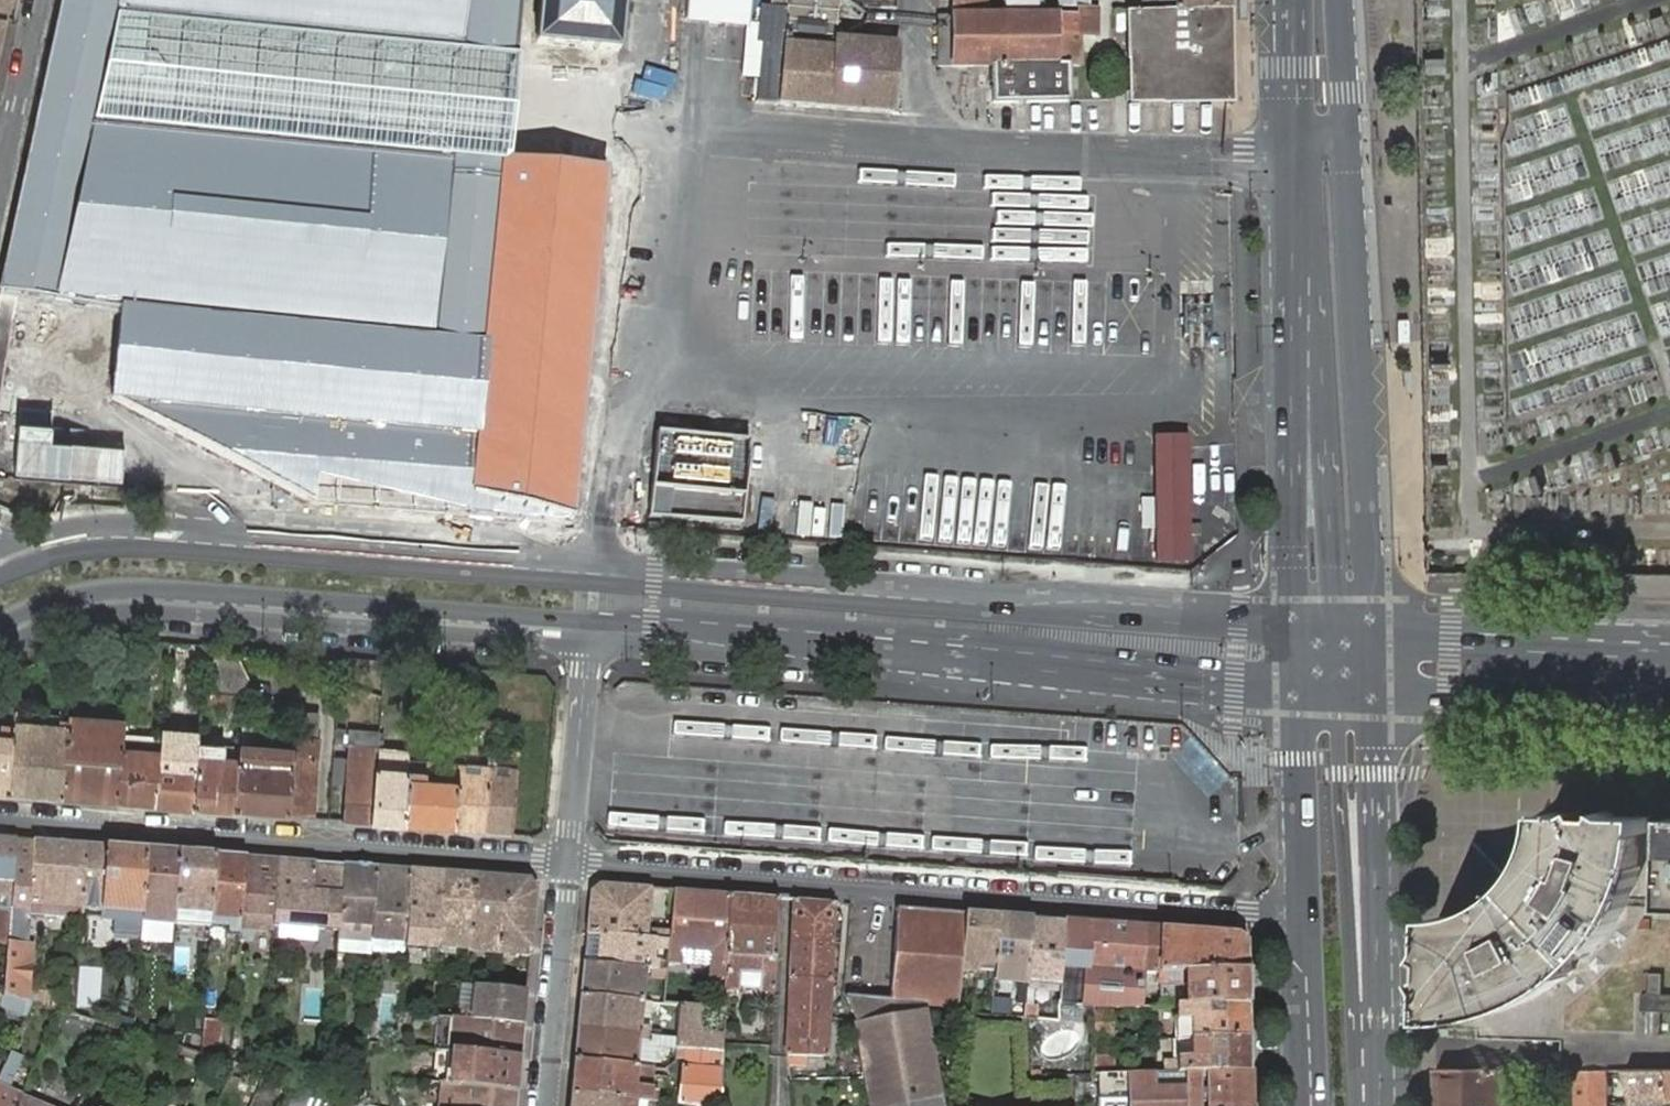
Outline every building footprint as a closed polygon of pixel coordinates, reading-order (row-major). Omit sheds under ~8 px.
[(0,286),(0,293),(2,293),(3,294),(62,303),(120,311),(112,399),(312,503),(353,506),(356,470),(573,520),(603,217),(502,208),(506,160),(507,156),(512,109),(516,62),(518,41),(522,0),(62,0),(0,286)] [(3,18),(13,21),(17,0),(0,0),(0,18),(3,18)] [(624,0),(541,0),(537,44),(619,51),(624,0)] [(687,22),(718,24),(747,27),(743,78),(758,79),(756,102),(777,104),(786,0),(769,0),(769,7),(759,6),(760,0),(688,0),(687,22)] [(777,104),(893,115),(898,52),(894,42),(836,37),(839,0),(786,0),(777,104)] [(987,0),(952,0),(952,16),(939,16),(939,66),(992,66),(993,104),(1068,102),(1067,67),(1079,66),(1079,35),(1097,34),(1096,10),(1078,10),(1077,17),(986,15),(987,0)] [(1227,0),(1175,0),(1176,11),(1130,12),(1131,58),(1132,58),(1134,101),(1165,101),(1165,102),(1229,101),(1227,10),(1227,0)] [(502,208),(603,217),(608,170),(506,160),(502,208)] [(946,259),(1043,263),(1045,196),(901,190),(901,203),(931,204),(931,210),(948,210),(946,259)] [(1156,437),(1154,565),(1191,566),(1193,438),(1156,437)] [(207,649),(170,645),(169,657),(206,660),(207,649)] [(235,705),(236,695),(207,693),(206,701),(235,705)] [(7,795),(15,713),(15,710),(2,709),(1,725),(0,725),(0,794),(7,795)] [(288,816),(311,818),(316,741),(318,713),(296,711),(295,723),(294,739),(292,751),(288,816)] [(69,719),(69,716),(28,713),(28,714),(15,713),(7,795),(62,799),(69,719)] [(123,737),(124,723),(69,719),(62,799),(118,803),(123,737)] [(492,728),(492,722),(462,719),(461,726),(492,728)] [(236,812),(288,816),(292,751),(251,748),(253,724),(242,722),(239,750),(236,812)] [(349,729),(348,742),(343,820),(372,823),(377,751),(378,730),(349,729)] [(118,803),(156,806),(160,757),(161,740),(123,737),(118,803)] [(195,809),(236,812),(239,750),(233,750),(233,747),(217,745),(217,749),(200,749),(198,760),(195,809)] [(409,761),(410,754),(377,751),(372,823),(404,825),(409,761)] [(156,806),(195,809),(198,760),(160,757),(156,806)] [(484,832),(512,834),(517,769),(497,767),(497,760),(490,759),(489,767),(484,832)] [(454,829),(460,765),(409,761),(404,825),(454,829)] [(489,767),(460,765),(454,829),(484,832),(489,767)] [(1579,969),(1579,963),(1580,962),(1586,956),(1593,956),(1596,953),(1605,942),(1614,931),(1621,920),(1628,908),(1629,905),(1634,897),(1634,896),(1640,883),(1644,870),(1648,856),(1650,843),(1652,829),(1653,816),(1550,812),(1548,832),(1544,848),(1541,855),(1511,882),(1482,910),(1469,915),(1459,916),(1433,917),(1435,1019),(1462,1018),(1480,1016),(1490,1014),(1503,1010),(1516,1006),(1529,1001),(1541,995),(1553,988),(1565,980),(1576,972),(1579,969)] [(0,838),(0,895),(11,896),(12,881),(13,869),(17,839),(0,838)] [(87,845),(17,839),(13,869),(30,871),(29,882),(12,881),(11,896),(10,898),(9,913),(11,914),(8,945),(6,977),(4,995),(27,1002),(32,947),(27,947),(30,916),(82,921),(82,908),(87,845)] [(106,846),(87,845),(82,908),(102,909),(101,917),(141,921),(143,907),(146,849),(106,846)] [(179,852),(146,849),(143,907),(141,921),(175,923),(176,909),(179,852)] [(215,855),(179,852),(176,909),(175,923),(210,926),(211,915),(211,911),(215,855)] [(211,915),(210,926),(227,926),(226,935),(240,935),(240,929),(241,916),(245,857),(215,855),(211,911),(211,915)] [(278,859),(245,857),(241,916),(240,929),(273,931),(273,925),(278,859)] [(315,862),(278,859),(273,925),(296,927),(295,939),(294,948),(316,950),(317,941),(317,929),(338,931),(343,865),(315,862)] [(377,868),(343,865),(338,931),(338,939),(371,943),(372,940),(377,868)] [(410,870),(377,868),(372,940),(405,942),(405,941),(410,870)] [(30,871),(13,869),(12,881),(29,882),(30,871)] [(443,872),(410,870),(405,941),(438,944),(438,941),(443,872)] [(475,875),(443,872),(438,941),(470,944),(475,875)] [(508,877),(475,875),(470,944),(494,945),(493,953),(502,954),(502,946),(508,877)] [(529,879),(508,877),(502,946),(523,948),(523,956),(530,957),(537,890),(529,879)] [(647,938),(651,889),(600,885),(591,891),(588,934),(602,935),(647,938)] [(730,895),(674,890),(670,940),(669,950),(668,963),(682,964),(683,950),(712,953),(711,966),(711,978),(726,980),(730,895)] [(779,898),(730,895),(726,980),(725,986),(734,987),(740,987),(741,971),(761,971),(760,988),(775,989),(779,898)] [(9,913),(10,898),(5,898),(1,912),(9,913)] [(834,903),(794,900),(792,940),(832,942),(834,903)] [(890,998),(847,994),(857,1024),(926,1011),(924,1000),(957,1002),(963,913),(897,908),(891,997),(890,998)] [(0,911),(0,943),(8,945),(11,914),(9,913),(1,912),(0,911)] [(1000,916),(966,913),(962,969),(976,970),(977,961),(996,963),(1000,916)] [(1032,918),(1000,916),(996,963),(995,972),(995,980),(1021,981),(1020,989),(1026,989),(1032,918)] [(1065,921),(1032,918),(1026,989),(1025,1004),(1033,1005),(1035,983),(1061,985),(1065,921)] [(1146,927),(1065,921),(1061,985),(1060,1005),(1094,1007),(1126,1007),(1142,1007),(1145,972),(1144,972),(1146,927)] [(273,925),(273,931),(272,937),(295,939),(296,927),(273,925)] [(1162,929),(1146,927),(1144,972),(1145,972),(1142,1007),(1159,1007),(1162,1006),(1162,984),(1165,984),(1165,972),(1189,972),(1247,970),(1246,942),(1238,934),(1162,929)] [(338,939),(338,931),(317,929),(317,941),(338,942),(338,939)] [(602,935),(588,934),(584,963),(600,964),(602,935)] [(669,950),(670,940),(654,939),(647,938),(602,935),(600,964),(646,968),(656,969),(658,961),(652,960),(653,948),(669,950)] [(371,943),(338,939),(338,942),(338,948),(371,951),(371,943)] [(372,940),(371,943),(371,951),(370,955),(403,958),(405,942),(372,940)] [(832,942),(792,940),(791,978),(830,980),(832,942)] [(470,944),(438,941),(438,944),(437,948),(469,951),(470,944)] [(470,944),(469,951),(493,953),(494,945),(470,944)] [(523,948),(502,946),(502,954),(523,956),(523,948)] [(683,950),(682,964),(711,966),(712,953),(683,950)] [(977,961),(976,970),(995,972),(996,963),(977,961)] [(646,968),(600,964),(584,963),(581,996),(642,1001),(646,968)] [(1247,1005),(1247,970),(1189,972),(1189,976),(1182,985),(1165,984),(1162,984),(1162,1006),(1168,1007),(1176,1006),(1247,1005)] [(1189,976),(1189,972),(1165,972),(1165,984),(1182,985),(1189,976)] [(1650,1010),(1665,1011),(1669,1011),(1669,993),(1666,993),(1666,973),(1652,972),(1652,992),(1646,992),(1645,1010),(1650,1010)] [(791,978),(789,1017),(829,1019),(830,980),(791,978)] [(477,986),(466,984),(463,1011),(474,1013),(477,986)] [(474,1013),(463,1011),(462,1018),(524,1025),(527,991),(498,988),(477,986),(474,1013)] [(734,987),(725,986),(725,995),(733,995),(734,987)] [(26,1019),(30,1012),(33,1004),(31,1003),(27,1002),(4,995),(0,1000),(0,1010),(26,1019)] [(74,1017),(75,1004),(32,995),(31,1003),(33,1004),(52,1010),(61,1012),(70,1015),(74,1017)] [(640,1026),(642,1001),(581,996),(578,1029),(639,1034),(649,1035),(649,1027),(640,1026)] [(723,1044),(724,1008),(681,1005),(678,1037),(677,1048),(701,1050),(713,1051),(722,1052),(723,1044)] [(1177,1020),(1177,1039),(1201,1039),(1248,1038),(1247,1005),(1176,1006),(1168,1007),(1168,1014),(1176,1014),(1177,1020)] [(1159,1007),(1142,1007),(1126,1007),(1126,1015),(1159,1015),(1159,1007)] [(1665,1011),(1650,1010),(1650,1033),(1664,1034),(1665,1011)] [(857,1024),(856,1025),(865,1076),(870,1105),(952,1105),(953,1096),(942,1098),(926,1011),(857,1024)] [(1112,1013),(1094,1013),(1094,1037),(1113,1037),(1112,1013)] [(456,1018),(441,1016),(439,1050),(453,1052),(456,1018)] [(788,1056),(827,1058),(829,1019),(789,1017),(787,1056),(788,1056)] [(456,1018),(453,1052),(520,1058),(524,1025),(462,1018),(456,1018)] [(202,1042),(201,1047),(232,1049),(234,1022),(203,1020),(202,1042)] [(109,1029),(94,1024),(91,1034),(106,1039),(109,1029)] [(165,1043),(168,1031),(152,1026),(149,1039),(165,1043)] [(578,1029),(575,1060),(636,1066),(639,1041),(648,1042),(649,1035),(639,1034),(578,1029)] [(175,1047),(201,1055),(201,1047),(202,1042),(168,1031),(165,1043),(175,1047)] [(636,1066),(652,1068),(656,1035),(649,1035),(648,1042),(639,1041),(636,1066)] [(1201,1039),(1177,1039),(1178,1058),(1177,1065),(1168,1065),(1169,1073),(1177,1073),(1186,1072),(1248,1071),(1248,1038),(1201,1039)] [(1112,1044),(1094,1045),(1095,1063),(1095,1069),(1113,1068),(1112,1044)] [(453,1052),(439,1050),(436,1075),(450,1076),(449,1085),(517,1092),(520,1058),(453,1052)] [(711,1070),(713,1051),(701,1050),(699,1068),(711,1070)] [(722,1052),(713,1051),(711,1070),(699,1068),(684,1067),(681,1105),(692,1105),(720,1105),(722,1052)] [(21,1100),(22,1098),(7,1091),(22,1060),(11,1054),(0,1079),(0,1105),(18,1105),(21,1100)] [(787,1056),(789,1066),(826,1067),(827,1058),(788,1056),(787,1056)] [(272,1062),(269,1072),(287,1077),(289,1067),(272,1062)] [(574,1069),(571,1094),(634,1100),(649,1102),(655,1103),(657,1091),(651,1090),(652,1076),(635,1074),(574,1069)] [(1437,1105),(1504,1105),(1503,1070),(1436,1069),(1437,1105)] [(1668,1069),(1630,1070),(1632,1082),(1636,1105),(1646,1105),(1645,1099),(1669,1095),(1669,1081),(1668,1069)] [(1514,1070),(1503,1070),(1504,1105),(1514,1105),(1514,1070)] [(1612,1081),(1612,1070),(1608,1071),(1578,1071),(1578,1105),(1612,1105),(1612,1081)] [(1630,1070),(1612,1070),(1612,1081),(1632,1082),(1630,1070)] [(1129,1074),(1130,1105),(1249,1105),(1248,1071),(1186,1072),(1186,1089),(1157,1089),(1157,1073),(1129,1073),(1129,1074)] [(1169,1073),(1157,1073),(1157,1089),(1186,1089),(1186,1072),(1177,1073),(1169,1073)] [(449,1085),(448,1105),(515,1105),(517,1092),(449,1085)] [(570,1105),(633,1105),(634,1100),(571,1094),(570,1105)]
